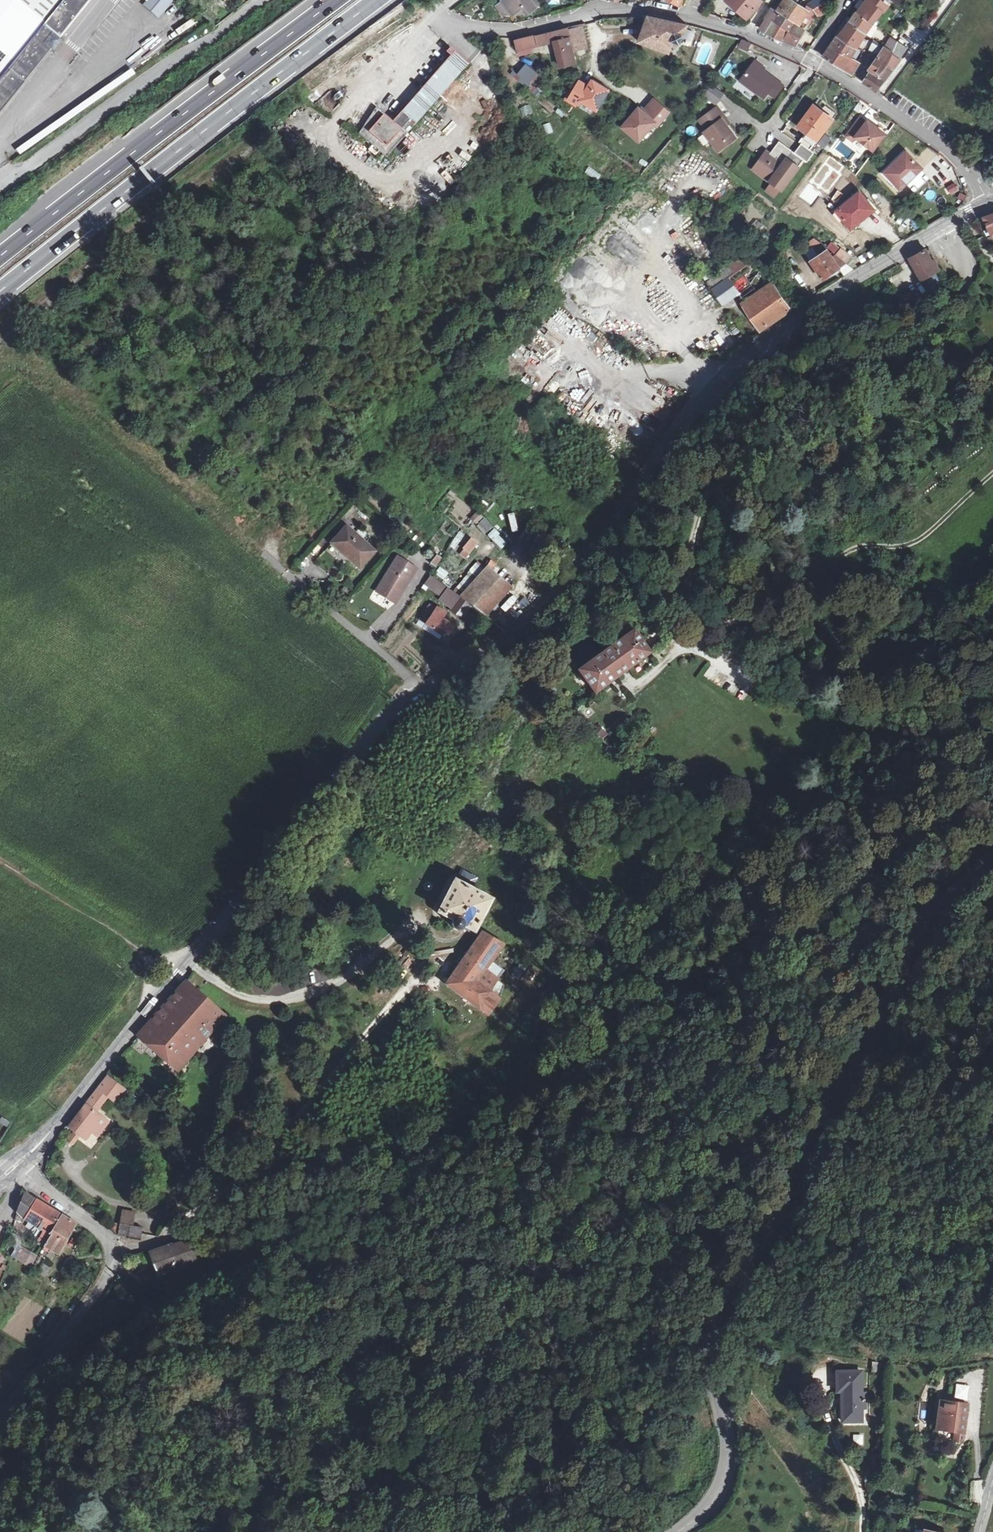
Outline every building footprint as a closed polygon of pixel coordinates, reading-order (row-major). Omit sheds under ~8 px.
[(42,26),(9,0),(0,0),(0,78),(42,26)] [(42,26),(59,40),(91,0),(9,0),(42,26)] [(174,0),(144,0),(146,1),(143,5),(158,19),(174,0)] [(528,0),(501,0),(493,5),(501,16),(508,12),(510,15),(527,13),(534,7),(528,0)] [(733,7),(736,9),(748,20),(763,2),(760,0),(739,0),(733,7)] [(797,26),(792,23),(786,32),(772,24),(767,33),(768,33),(795,46),(810,16),(813,12),(815,15),(828,8),(823,0),(822,0),(819,2),(805,11),(806,11),(799,26),(797,26)] [(819,2),(817,0),(815,0),(812,2),(811,0),(808,0),(801,7),(788,0),(786,0),(778,16),(792,23),(797,26),(805,11),(819,2)] [(886,7),(882,4),(885,0),(868,0),(856,14),(872,24),(873,24),(886,7)] [(760,29),(767,33),(772,24),(778,16),(772,12),(771,12),(760,29)] [(852,17),(848,24),(865,34),(872,24),(856,14),(855,13),(852,17)] [(681,45),(688,25),(650,15),(643,16),(642,19),(647,21),(639,42),(669,55),(674,43),(681,45)] [(778,16),(772,24),(786,32),(792,23),(778,16)] [(837,37),(857,47),(865,34),(848,24),(842,30),(837,37)] [(0,78),(0,114),(50,51),(53,52),(61,41),(59,40),(42,26),(0,78)] [(569,26),(535,34),(537,47),(555,43),(559,66),(575,63),(569,26)] [(571,28),(574,50),(587,48),(584,26),(571,28)] [(537,47),(535,34),(530,35),(516,38),(517,50),(537,47)] [(831,46),(851,57),(857,47),(837,37),(834,41),(831,46)] [(894,50),(899,41),(892,37),(887,46),(894,50)] [(869,50),(876,55),(888,63),(894,50),(887,46),(874,39),(869,50)] [(749,50),(751,44),(742,40),(741,41),(739,46),(749,50)] [(909,48),(906,47),(899,41),(894,50),(888,63),(880,79),(870,72),(863,81),(878,91),(909,48)] [(859,62),(851,57),(831,46),(828,51),(825,55),(823,58),(841,67),(852,73),(853,71),(855,72),(860,65),(858,64),(859,62)] [(468,61),(462,56),(458,53),(452,48),(449,51),(451,53),(393,122),(376,107),(360,132),(387,155),(468,61)] [(868,71),(870,72),(880,79),(888,63),(876,55),(874,58),(876,60),(873,64),(868,71)] [(507,66),(526,81),(534,71),(515,56),(507,66)] [(725,61),(718,74),(727,79),(734,66),(725,61)] [(761,67),(754,62),(740,81),(763,98),(767,92),(774,97),(782,86),(760,68),(761,67)] [(608,89),(592,80),(587,87),(579,82),(569,99),(578,104),(580,101),(590,107),(600,104),(608,89)] [(638,105),(620,127),(641,145),(670,110),(653,96),(643,108),(638,105)] [(537,109),(548,116),(554,108),(543,100),(537,109)] [(823,104),(820,108),(834,119),(837,114),(823,104)] [(806,132),(818,141),(834,119),(820,108),(814,105),(798,126),(806,132)] [(724,142),(733,135),(726,126),(721,120),(724,119),(717,108),(714,110),(699,121),(707,131),(704,133),(716,148),(718,151),(726,145),(724,142)] [(856,138),(875,151),(887,134),(877,127),(868,120),(867,122),(861,118),(847,136),(854,141),(856,138)] [(806,132),(803,137),(814,145),(818,141),(806,132)] [(735,138),(733,135),(724,142),(726,145),(735,138)] [(818,142),(823,147),(831,140),(826,135),(818,142)] [(802,143),(811,149),(814,145),(803,137),(799,141),(802,143)] [(811,149),(802,143),(796,152),(780,141),(770,155),(771,156),(768,160),(764,156),(754,169),(782,190),(804,159),(808,162),(815,153),(811,149)] [(555,143),(551,149),(564,157),(568,151),(555,143)] [(907,152),(885,173),(901,189),(907,183),(915,191),(929,177),(921,169),(922,169),(917,163),(907,152)] [(955,183),(946,188),(950,195),(959,190),(955,183)] [(859,192),(835,211),(849,228),(872,209),(859,192)] [(966,196),(960,194),(957,199),(964,202),(966,196)] [(984,217),(992,236),(987,237),(992,248),(992,214),(984,217)] [(840,248),(835,253),(845,261),(849,255),(840,248)] [(921,280),(940,269),(936,260),(932,261),(926,248),(917,254),(909,258),(921,280)] [(828,250),(820,255),(833,272),(839,268),(844,274),(854,268),(845,261),(835,253),(832,255),(828,250)] [(728,275),(748,260),(738,252),(716,269),(718,272),(724,279),(728,275)] [(824,278),(833,272),(820,255),(812,260),(824,278)] [(728,275),(740,290),(748,301),(773,281),(772,280),(748,260),(728,275)] [(724,279),(718,272),(706,281),(712,289),(724,279)] [(723,303),(740,290),(728,275),(724,279),(712,289),(723,303)] [(792,309),(773,281),(748,301),(744,303),(762,328),(767,325),(792,309)] [(912,307),(917,304),(913,297),(907,300),(912,307)] [(618,315),(608,324),(620,336),(629,326),(618,315)] [(476,528),(486,535),(493,526),(482,518),(476,528)] [(347,527),(333,543),(342,551),(346,554),(348,552),(350,554),(349,556),(361,567),(375,551),(347,527)] [(496,528),(488,533),(499,550),(506,546),(496,528)] [(458,553),(465,559),(478,543),(471,538),(458,553)] [(429,563),(435,567),(442,559),(437,554),(429,563)] [(395,558),(375,592),(383,597),(394,603),(413,568),(395,558)] [(470,605),(483,615),(511,586),(494,572),(478,564),(465,580),(469,586),(459,597),(465,601),(470,605)] [(434,575),(443,580),(448,573),(439,567),(434,575)] [(423,583),(442,597),(448,589),(429,575),(423,583)] [(514,603),(521,595),(511,586),(483,615),(505,631),(527,612),(528,611),(525,608),(523,611),(514,603)] [(440,599),(451,608),(454,604),(459,597),(448,589),(442,597),(440,599)] [(525,608),(528,611),(534,605),(521,595),(514,603),(523,611),(525,608)] [(459,597),(454,604),(459,609),(465,601),(459,597)] [(462,615),(470,605),(465,601),(459,609),(457,611),(462,615)] [(425,622),(436,606),(429,602),(418,617),(425,622)] [(455,615),(457,611),(459,609),(454,604),(451,608),(449,611),(455,615)] [(446,613),(436,606),(425,622),(424,623),(446,637),(454,626),(442,619),(446,613)] [(596,691),(659,646),(655,641),(648,647),(635,630),(579,669),(596,691)] [(659,646),(669,639),(665,634),(655,641),(659,646)] [(597,726),(593,733),(603,740),(607,732),(597,726)] [(464,869),(459,880),(473,887),(478,876),(464,869)] [(473,887),(459,880),(456,879),(440,910),(453,918),(452,919),(452,920),(452,921),(452,922),(452,923),(453,924),(453,925),(454,925),(454,926),(455,926),(455,927),(456,927),(456,928),(457,928),(458,928),(459,928),(460,928),(461,927),(462,927),(463,926),(465,923),(475,929),(493,898),(473,887)] [(493,990),(501,979),(508,970),(493,959),(504,943),(484,930),(449,982),(490,1012),(503,996),(493,990)] [(511,975),(518,980),(527,968),(520,962),(511,975)] [(507,984),(501,979),(493,990),(503,996),(507,984)] [(178,1068),(225,1014),(187,980),(176,993),(149,1022),(141,1032),(139,1034),(178,1068)] [(828,1071),(832,1076),(834,1077),(841,1070),(834,1065),(828,1071)] [(86,1101),(97,1109),(108,1095),(112,1098),(122,1085),(107,1074),(97,1086),(86,1101)] [(122,1085),(112,1098),(116,1101),(125,1088),(122,1085)] [(86,1101),(70,1122),(68,1125),(86,1139),(92,1131),(97,1135),(109,1121),(96,1111),(97,1109),(86,1101)] [(17,1211),(23,1216),(33,1199),(30,1197),(24,1193),(17,1211)] [(40,1236),(46,1241),(50,1234),(49,1233),(60,1215),(44,1205),(33,1199),(23,1216),(43,1230),(40,1236)] [(121,1213),(120,1227),(129,1227),(131,1227),(131,1214),(121,1213)] [(65,1218),(60,1215),(49,1233),(50,1234),(46,1241),(36,1259),(30,1270),(36,1274),(43,1260),(49,1262),(52,1256),(48,1254),(49,1251),(57,1255),(65,1242),(63,1241),(72,1222),(65,1218)] [(110,1229),(118,1236),(120,1227),(110,1226),(110,1229)] [(129,1227),(120,1227),(118,1236),(120,1237),(122,1238),(123,1233),(129,1233),(129,1227)] [(139,1241),(140,1240),(140,1228),(131,1227),(129,1227),(129,1233),(123,1233),(122,1238),(128,1238),(128,1239),(139,1241)] [(169,1245),(176,1269),(196,1262),(190,1242),(169,1245)] [(176,1269),(169,1245),(167,1246),(149,1252),(159,1276),(176,1269)] [(20,1251),(18,1253),(19,1253),(16,1262),(28,1270),(30,1270),(36,1259),(20,1251)] [(47,1277),(51,1266),(42,1263),(39,1275),(47,1277)] [(841,1396),(840,1421),(851,1422),(851,1427),(861,1428),(861,1416),(866,1416),(867,1399),(860,1399),(861,1377),(837,1377),(838,1397),(841,1396)] [(967,1400),(969,1385),(955,1383),(953,1398),(967,1400)] [(945,1404),(940,1403),(936,1433),(942,1434),(945,1404)] [(963,1446),(968,1407),(945,1404),(942,1434),(955,1436),(954,1445),(963,1446)]
